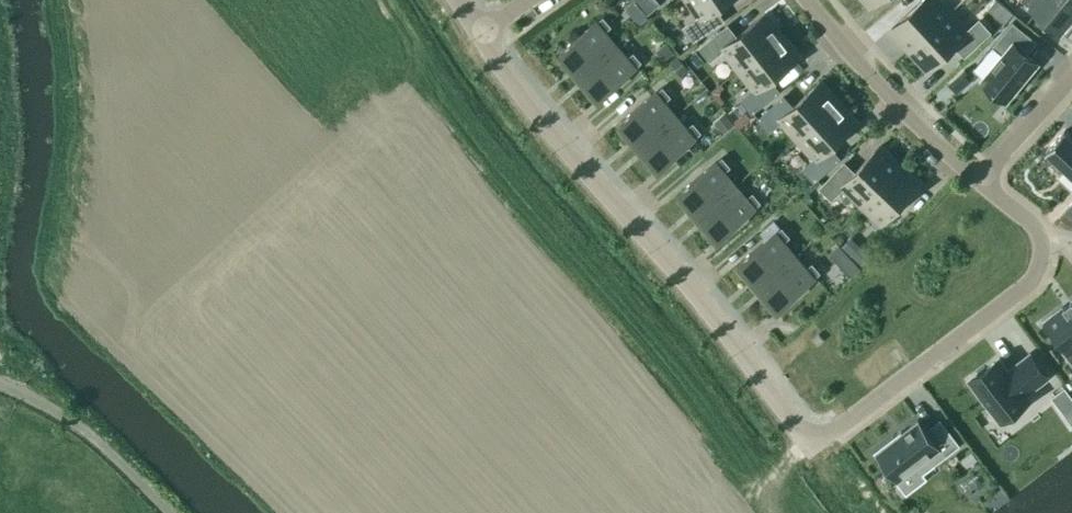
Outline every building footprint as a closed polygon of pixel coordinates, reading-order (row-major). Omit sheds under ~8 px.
[(635,0),(626,8),(639,24),(648,16),(645,13),(635,0)] [(700,16),(686,25),(695,37),(722,19),(715,8),(726,0),(689,0),(700,16)] [(954,16),(939,0),(921,0),(891,28),(914,53),(954,16)] [(1061,32),(1071,20),(1071,1),(1070,0),(1024,0),(1029,4),(1029,5),(1061,32)] [(739,68),(782,34),(765,13),(736,36),(727,25),(701,46),(710,57),(723,47),(739,68)] [(611,25),(603,15),(596,21),(562,49),(582,73),(615,44),(605,31),(611,25)] [(967,31),(954,16),(914,53),(928,69),(955,43),(964,53),(989,31),(979,20),(967,31)] [(1037,41),(1013,20),(992,46),(1003,55),(982,80),(1006,99),(1037,62),(1027,54),(1037,41)] [(799,56),(782,34),(739,68),(755,89),(742,98),(752,110),(778,90),(770,79),(799,56)] [(665,41),(655,50),(664,60),(675,51),(666,40),(665,41)] [(615,44),(582,73),(601,96),(635,67),(642,61),(633,51),(627,57),(615,44)] [(676,54),(668,61),(680,74),(688,68),(676,54)] [(798,137),(838,101),(820,81),(792,105),(783,96),(759,118),(769,129),(781,118),(798,137)] [(655,91),(621,120),(641,143),(675,114),(664,101),(671,95),(663,86),(656,91),(655,91)] [(857,121),(838,101),(798,137),(816,157),(804,167),(814,178),(838,156),(829,146),(857,121)] [(745,110),(734,120),(738,126),(740,128),(752,118),(745,110)] [(720,117),(714,122),(723,132),(734,123),(726,112),(720,117)] [(675,114),(641,143),(661,166),(695,137),(701,131),(693,121),(686,127),(675,114)] [(1044,148),(1064,166),(1057,174),(1071,187),(1071,137),(1062,128),(1044,148)] [(843,185),(857,198),(895,159),(880,145),(854,172),(844,162),(821,186),(832,197),(843,185)] [(681,190),(701,213),(735,184),(724,171),(730,166),(722,156),(715,162),(715,161),(681,190)] [(895,159),(857,198),(882,222),(919,183),(895,159)] [(735,184),(701,213),(720,237),(754,209),(754,208),(761,202),(752,193),(746,198),(735,184)] [(775,232),(741,260),(760,283),(794,255),(783,241),(790,236),(782,226),(775,232)] [(857,252),(854,255),(862,263),(870,254),(862,247),(857,252)] [(794,255),(760,283),(780,306),(814,278),(813,277),(820,271),(812,262),(805,268),(794,255)] [(847,261),(841,266),(851,276),(861,267),(851,257),(847,261)] [(1045,320),(1058,337),(1054,339),(1065,354),(1071,348),(1071,299),(1045,320)] [(998,357),(969,379),(1001,421),(1030,399),(1025,392),(1047,376),(1030,353),(1015,364),(1016,366),(1009,371),(998,357)] [(1067,417),(1071,413),(1071,396),(1065,386),(1051,396),(1061,410),(1067,417)] [(918,418),(875,451),(897,481),(917,466),(922,473),(960,444),(940,418),(926,428),(918,418)]
